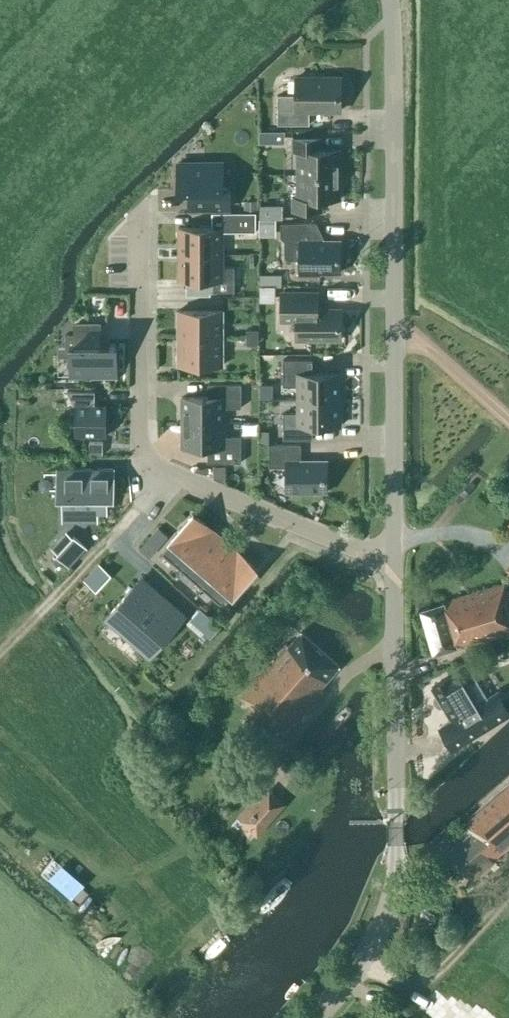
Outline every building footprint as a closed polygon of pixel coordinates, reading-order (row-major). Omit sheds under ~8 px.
[(341,111),(341,78),(296,78),(296,95),(278,95),(278,125),(309,125),(309,111),(341,111)] [(301,151),(301,175),(340,175),(341,150),(322,150),(322,138),(293,138),(293,151),(301,151)] [(223,163),(178,163),(178,190),(189,190),(189,208),(230,208),(230,188),(223,188),(223,163)] [(340,199),(340,175),(301,175),(301,198),(292,198),(292,211),(322,211),(322,199),(340,199)] [(278,212),(286,212),(285,198),(262,199),(262,232),(279,231),(278,212)] [(256,213),(229,213),(229,228),(256,228),(256,213)] [(340,273),(340,241),(316,241),(316,223),(280,223),(280,237),(284,241),(284,256),(288,260),(300,260),(300,275),(320,275),(320,273),(340,273)] [(220,228),(174,228),(174,254),(220,254),(220,228)] [(220,254),(174,254),(174,280),(206,280),(206,292),(230,292),(230,268),(220,268),(220,254)] [(341,340),(341,310),(317,310),(317,293),(281,293),(281,321),(296,321),(297,340),(341,340)] [(219,311),(174,311),(174,337),(219,337),(219,311)] [(102,324),(77,324),(77,343),(71,343),(71,376),(118,376),(118,343),(102,343),(102,324)] [(219,337),(174,337),(174,363),(219,363),(219,337)] [(298,386),(298,400),(341,400),(341,374),(312,374),(312,360),(283,360),(283,386),(298,386)] [(182,398),(182,422),(225,422),(225,408),(241,408),(241,384),(208,384),(208,398),(182,398)] [(341,426),(341,400),(298,400),(298,413),(283,413),(283,440),(313,440),(313,426),(341,426)] [(118,404),(86,404),(86,436),(118,436),(118,404)] [(225,437),(225,422),(182,422),(182,447),(208,447),(208,463),(241,463),(241,437),(225,437)] [(301,461),(301,445),(269,445),(269,467),(287,467),(287,492),(327,492),(327,461),(301,461)] [(95,475),(63,475),(63,503),(65,503),(65,527),(84,527),(84,518),(111,518),(111,503),(115,503),(115,482),(95,482),(95,475)] [(162,554),(181,570),(214,533),(193,514),(171,540),(173,541),(162,554)] [(235,551),(214,533),(181,570),(202,589),(235,551)] [(86,548),(74,537),(57,556),(69,567),(86,548)] [(256,569),(235,551),(202,589),(221,605),(232,592),(234,594),(256,569)] [(102,575),(89,590),(99,599),(113,584),(102,575)] [(162,595),(140,576),(103,618),(125,637),(162,595)] [(508,633),(508,596),(505,583),(445,601),(445,603),(421,610),(434,653),(457,646),(457,648),(508,633)] [(184,615),(162,595),(125,637),(148,657),(184,615)] [(340,666),(302,632),(289,646),(286,643),(240,695),(271,723),(272,721),(285,733),(323,690),(321,688),(340,666)] [(496,694),(488,699),(468,666),(432,688),(452,721),(441,728),(453,749),(508,715),(496,694)] [(448,852),(472,879),(494,861),(493,860),(508,846),(508,783),(464,822),(472,832),(448,852)] [(287,804),(269,788),(260,799),(256,795),(237,816),(241,820),(240,821),(257,836),(287,804)]
